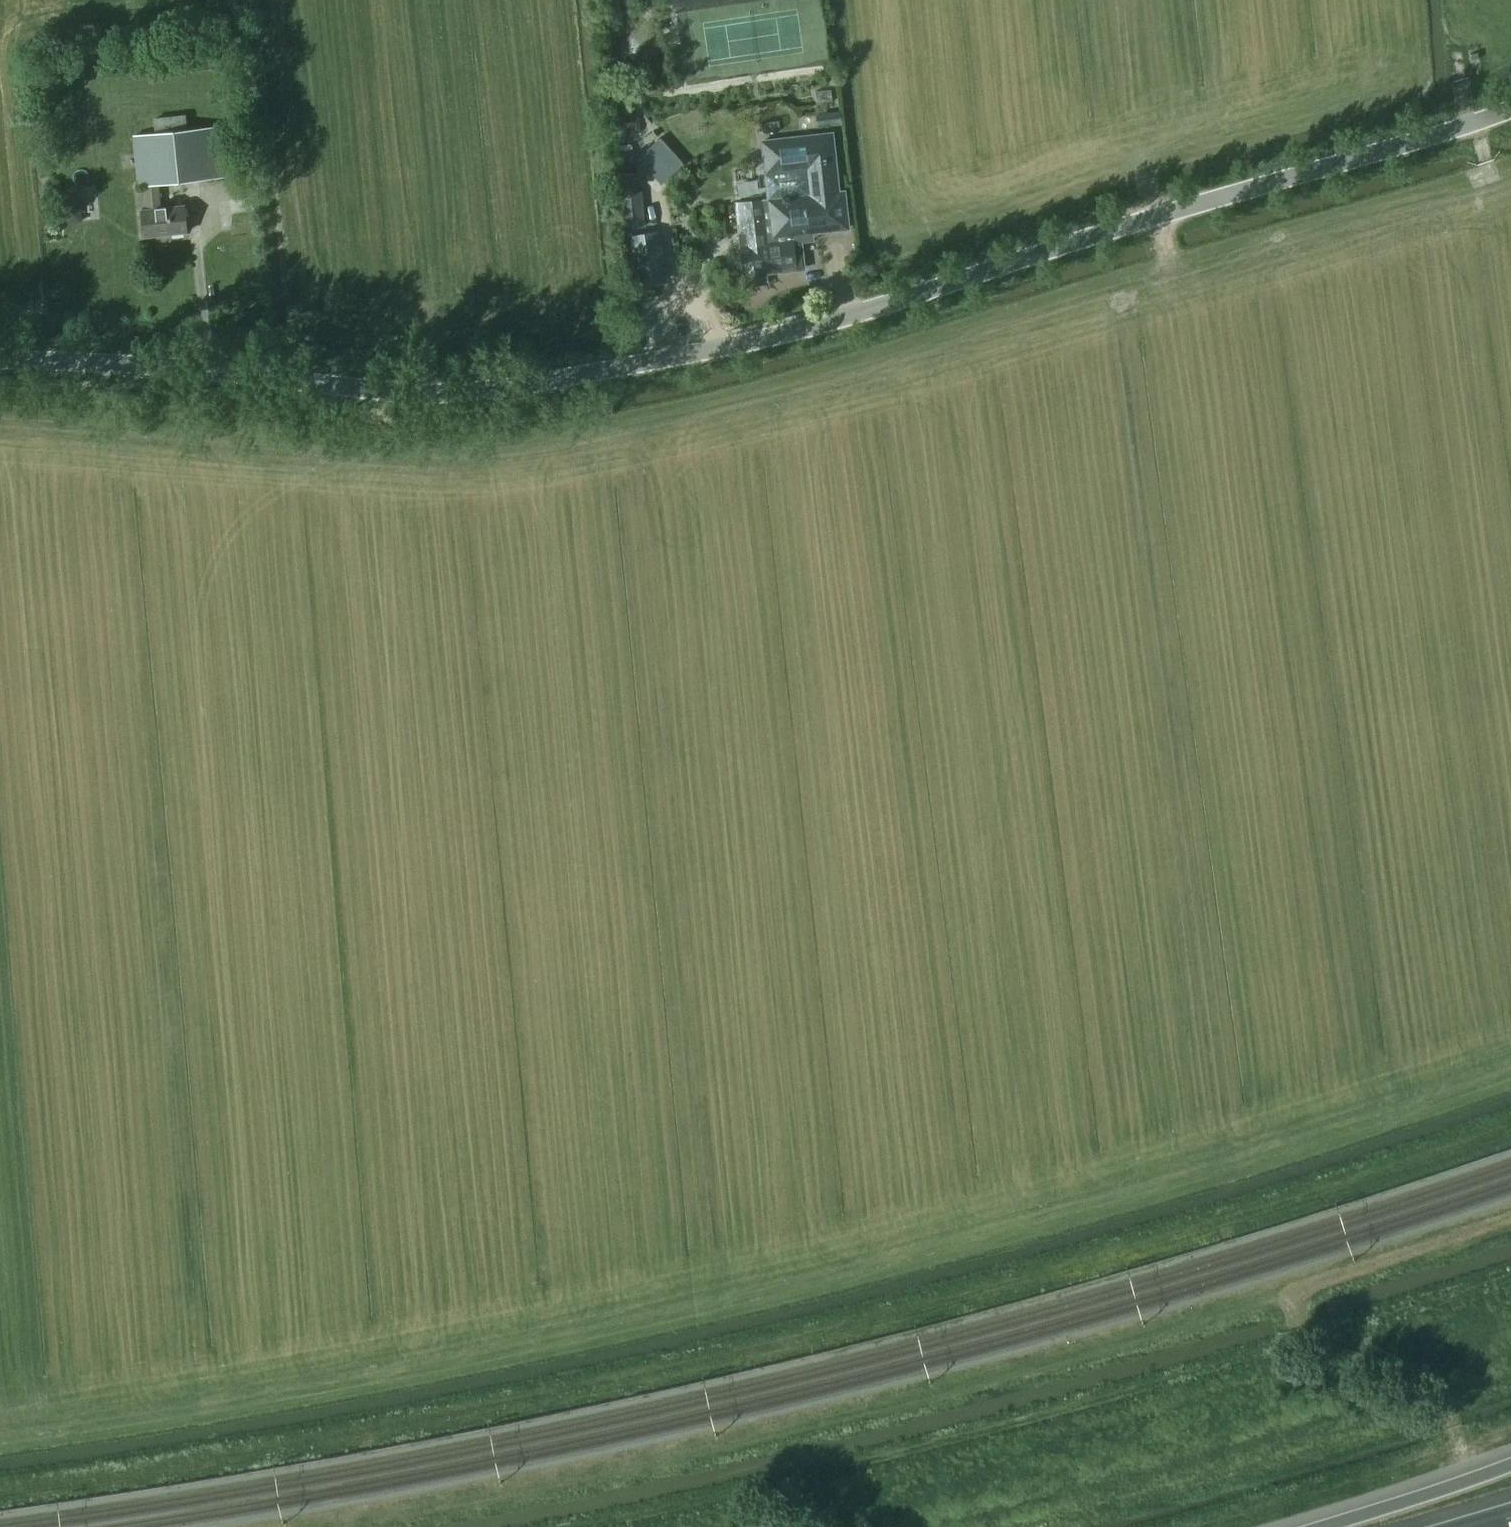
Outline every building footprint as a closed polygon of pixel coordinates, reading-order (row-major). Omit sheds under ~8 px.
[(143,187),(145,210),(141,210),(144,236),(186,232),(184,206),(161,208),(159,185),(228,177),(223,126),(187,130),(186,114),(154,118),(155,133),(133,136),(138,187),(143,187)] [(839,192),(834,148),(819,150),(818,139),(760,145),(766,204),(737,207),(744,273),(746,285),(766,283),(765,271),(796,267),(793,243),(814,241),(813,226),(848,222),(844,192),(839,192)] [(624,229),(644,227),(641,191),(637,192),(635,173),(619,175),(624,229)]
